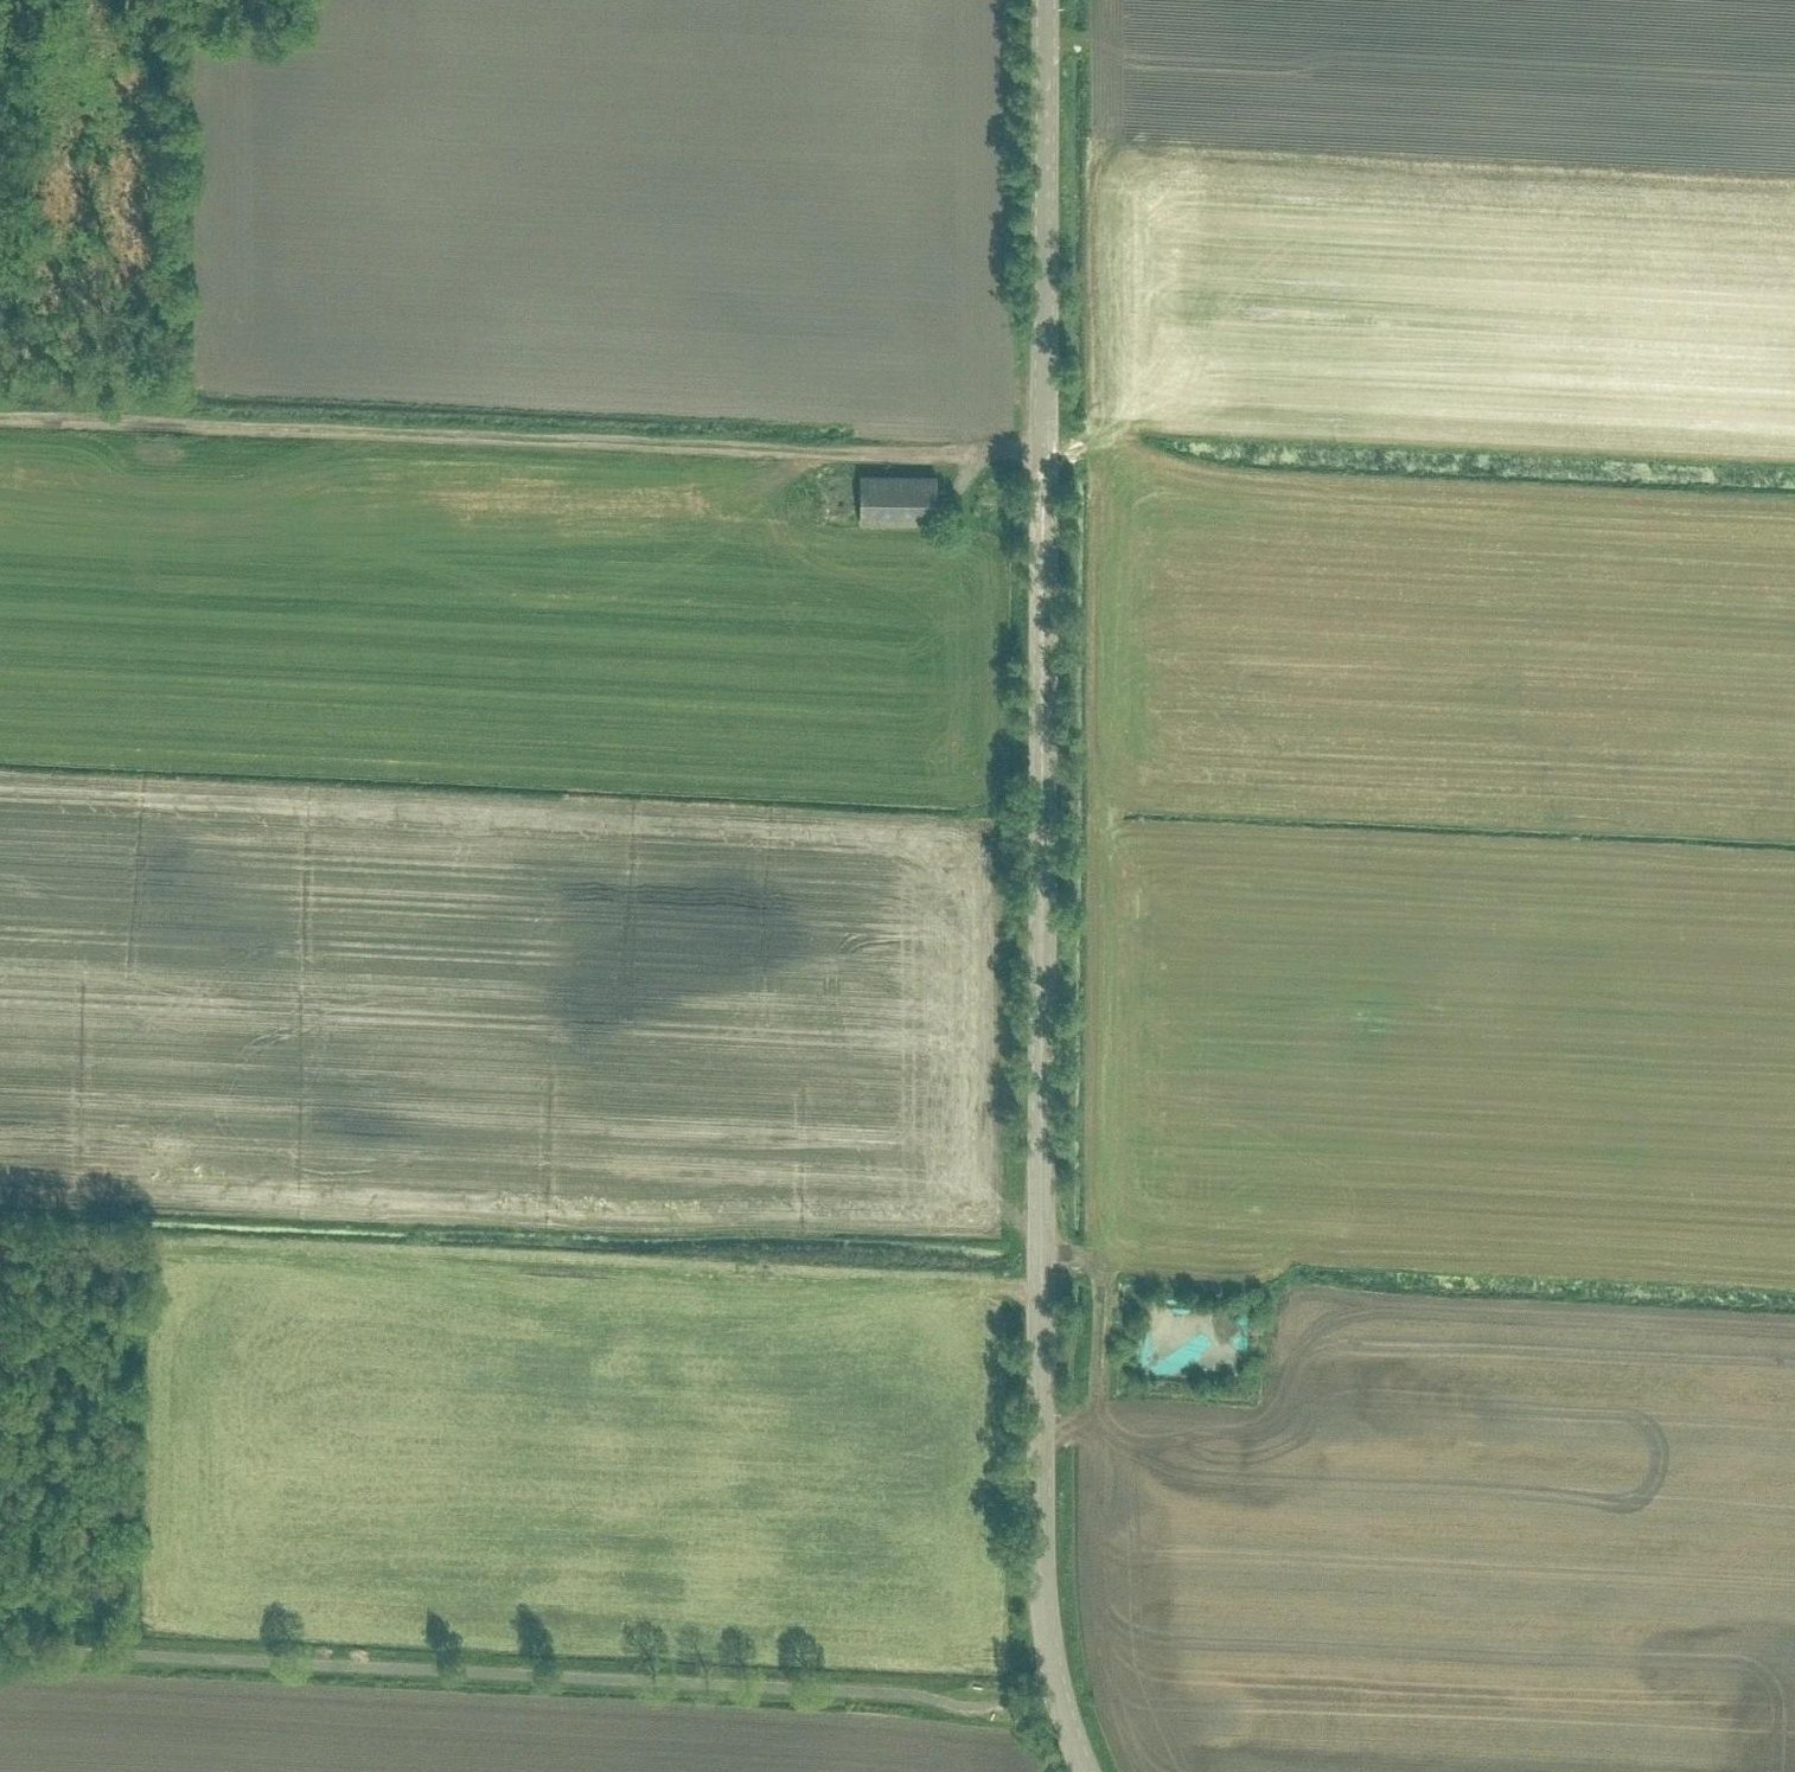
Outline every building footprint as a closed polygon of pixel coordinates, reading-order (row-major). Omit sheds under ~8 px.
[(936,521),(937,473),(860,472),(859,520),(936,521)]
